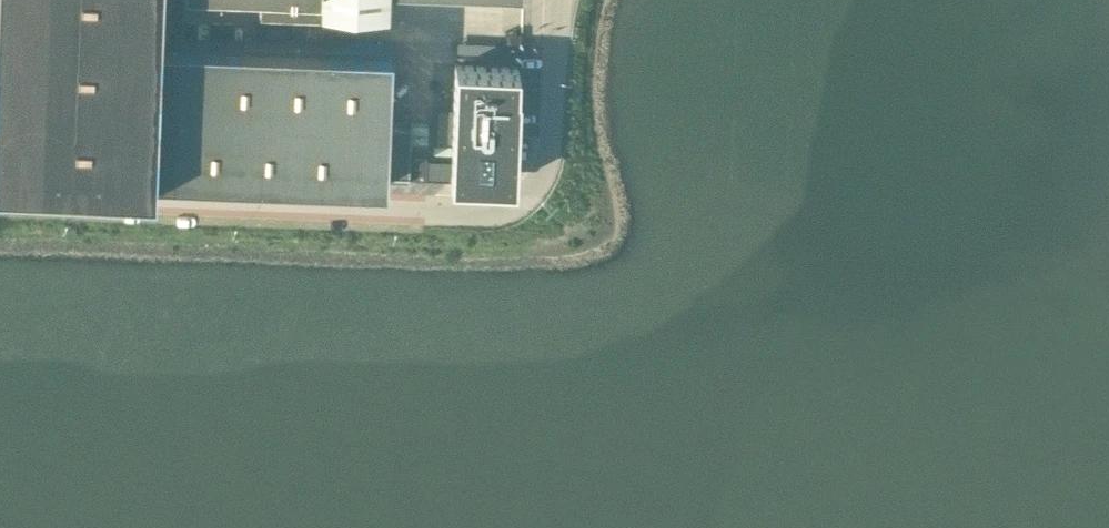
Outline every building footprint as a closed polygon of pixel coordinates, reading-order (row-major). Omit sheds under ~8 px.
[(408,177),(410,123),(386,122),(389,42),(181,33),(182,0),(0,0),(0,161),(171,167),(408,177)] [(258,3),(387,8),(387,0),(258,0),(258,3)] [(506,30),(505,53),(519,53),(520,31),(506,30)] [(455,63),(451,180),(515,182),(519,89),(518,89),(519,65),(455,63)] [(412,177),(426,177),(426,156),(413,156),(412,177)]
